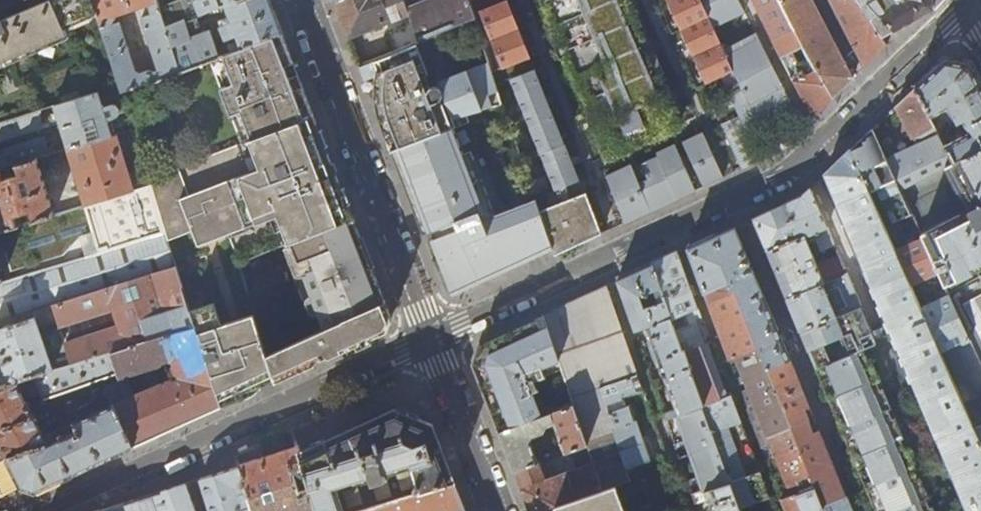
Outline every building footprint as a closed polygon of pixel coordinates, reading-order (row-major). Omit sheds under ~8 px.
[(0,20),(0,62),(66,33),(63,24),(94,10),(91,0),(45,0),(0,20)] [(94,10),(118,86),(120,92),(151,82),(152,83),(180,73),(166,29),(160,9),(157,0),(91,0),(94,10)] [(226,5),(230,18),(218,22),(225,43),(215,47),(211,31),(190,38),(185,22),(166,29),(180,73),(210,61),(282,34),(274,12),(269,0),(240,0),(226,5)] [(226,5),(240,0),(183,0),(179,2),(185,22),(226,5)] [(404,0),(338,0),(334,1),(345,30),(348,38),(410,16),(404,0)] [(410,16),(413,24),(418,41),(475,18),(473,12),(469,0),(404,0),(410,16)] [(473,12),(475,18),(489,59),(493,70),(529,55),(508,0),(503,0),(473,12)] [(598,124),(610,119),(617,116),(627,140),(654,129),(643,103),(662,95),(621,0),(545,0),(598,124)] [(745,130),(792,106),(756,34),(722,49),(713,27),(745,13),(738,0),(667,0),(677,21),(686,41),(702,76),(705,83),(721,76),(732,99),(736,108),(740,116),(745,130)] [(785,65),(812,118),(832,98),(780,0),(753,0),(785,65)] [(832,98),(853,78),(851,75),(850,77),(811,0),(780,0),(832,98)] [(863,63),(861,65),(863,68),(887,45),(883,38),(857,0),(831,0),(863,63)] [(883,38),(905,25),(932,10),(931,0),(895,0),(894,0),(879,0),(874,3),(872,0),(857,0),(883,38)] [(185,22),(179,2),(160,9),(166,29),(185,22)] [(416,42),(418,41),(413,24),(391,33),(396,51),(416,42)] [(297,73),(282,34),(210,61),(242,143),(314,117),(297,73)] [(440,78),(436,66),(427,70),(416,42),(396,51),(364,64),(381,109),(397,150),(454,128),(456,128),(452,117),(443,88),(440,78)] [(443,88),(483,75),(493,72),(493,70),(489,59),(440,78),(443,88)] [(931,116),(949,107),(957,123),(963,120),(969,132),(944,146),(952,162),(980,147),(980,85),(970,63),(945,59),(916,87),(931,116)] [(381,109),(364,64),(359,66),(392,152),(397,150),(381,109)] [(510,76),(553,190),(577,180),(534,67),(510,76)] [(503,101),(493,72),(483,75),(493,104),(503,101)] [(493,104),(483,75),(443,88),(452,117),(466,113),(493,104)] [(120,92),(118,86),(0,122),(0,142),(60,123),(68,148),(132,129),(120,92)] [(931,116),(916,87),(896,106),(914,143),(937,132),(939,131),(931,116)] [(745,130),(761,160),(774,155),(788,141),(803,126),(792,106),(745,130)] [(469,123),(466,113),(452,117),(456,128),(469,123)] [(617,116),(610,119),(620,144),(627,140),(617,116)] [(745,130),(740,116),(721,125),(741,169),(761,160),(745,130)] [(334,170),(314,117),(242,143),(148,179),(150,186),(165,233),(167,237),(193,228),(198,244),(281,216),(292,245),(354,220),(334,170)] [(535,257),(547,251),(553,248),(540,209),(537,201),(531,203),(504,213),(501,205),(492,207),(470,151),(463,153),(454,128),(397,150),(392,152),(423,233),(428,232),(433,247),(438,260),(451,294),(453,295),(535,257)] [(132,129),(68,148),(86,205),(150,186),(148,179),(132,129)] [(877,189),(892,222),(911,213),(900,190),(885,158),(872,129),(854,147),(850,150),(869,192),(874,191),(877,189)] [(606,174),(625,222),(724,177),(702,132),(682,141),(687,153),(681,156),(676,145),(657,153),(658,157),(638,165),(644,180),(639,183),(632,164),(606,174)] [(944,166),(952,162),(944,146),(937,132),(914,143),(885,158),(900,190),(944,166)] [(8,167),(37,158),(54,153),(52,147),(47,149),(44,137),(0,151),(0,170),(8,167)] [(944,285),(947,292),(950,299),(980,362),(980,147),(952,162),(944,166),(967,210),(920,234),(922,238),(944,285)] [(968,510),(980,510),(980,444),(975,431),(960,397),(943,357),(922,311),(911,286),(895,250),(869,192),(850,150),(827,172),(825,174),(968,510)] [(8,167),(11,177),(3,179),(0,170),(0,232),(17,227),(14,217),(30,213),(32,222),(54,215),(37,158),(8,167)] [(86,205),(54,215),(32,222),(17,227),(0,232),(15,280),(165,233),(150,186),(86,205)] [(777,275),(787,298),(846,273),(839,258),(817,267),(808,244),(816,240),(820,249),(833,244),(810,189),(801,197),(782,205),(754,218),(760,234),(777,275)] [(601,233),(585,192),(540,209),(553,248),(555,254),(580,243),(601,233)] [(369,259),(354,220),(292,245),(324,329),(385,302),(369,259)] [(729,360),(736,358),(760,348),(767,369),(790,359),(775,322),(756,277),(744,246),(736,227),(719,234),(688,249),(711,312),(721,337),(729,360)] [(176,267),(167,237),(165,233),(15,280),(0,285),(0,321),(176,267)] [(922,238),(895,250),(911,286),(932,277),(940,295),(947,292),(944,285),(922,238)] [(652,262),(652,264),(672,320),(685,314),(699,309),(693,294),(677,251),(675,252),(652,262)] [(674,325),(673,320),(672,320),(652,264),(619,280),(617,281),(635,332),(647,328),(677,416),(704,407),(704,406),(694,380),(692,374),(685,353),(674,325)] [(195,325),(190,310),(176,267),(0,321),(0,387),(3,386),(112,352),(195,325)] [(846,273),(787,298),(793,314),(800,331),(835,316),(859,306),(846,273)] [(599,289),(544,314),(573,404),(586,445),(601,489),(616,484),(629,479),(626,469),(613,429),(599,387),(637,375),(617,316),(607,286),(599,289)] [(943,357),(951,354),(956,366),(970,360),(977,376),(960,383),(965,394),(960,397),(975,431),(980,428),(980,362),(950,299),(922,311),(943,357)] [(276,381),(268,354),(255,313),(222,324),(215,302),(190,310),(195,325),(221,407),(228,404),(259,389),(276,381)] [(385,302),(324,329),(268,354),(276,381),(329,358),(385,332),(391,318),(385,302)] [(859,306),(835,316),(850,352),(861,348),(874,342),(859,306)] [(697,324),(695,318),(702,316),(699,309),(685,314),(688,320),(674,325),(685,353),(705,345),(697,324)] [(499,432),(573,404),(544,314),(508,331),(480,344),(473,363),(487,399),(499,432)] [(704,322),(702,316),(695,318),(697,324),(704,322)] [(119,377),(117,380),(104,385),(103,390),(109,405),(114,404),(134,447),(168,431),(174,428),(221,407),(195,325),(112,352),(118,373),(119,377)] [(705,345),(685,353),(692,374),(701,372),(703,377),(694,380),(704,406),(726,397),(717,372),(707,344),(705,345)] [(814,487),(767,369),(760,348),(736,358),(749,392),(742,394),(756,432),(760,441),(769,437),(780,463),(776,464),(769,466),(781,499),(814,487)] [(932,503),(929,505),(925,496),(928,494),(919,474),(916,475),(912,466),(915,465),(906,444),(903,446),(900,437),(903,436),(894,415),(891,417),(887,408),(890,407),(881,386),(878,387),(874,378),(877,377),(868,357),(865,358),(861,348),(850,352),(815,367),(823,386),(837,419),(876,510),(936,510),(932,503)] [(118,373),(112,352),(3,386),(0,387),(0,446),(5,457),(47,443),(43,434),(25,398),(41,391),(45,399),(118,373)] [(809,407),(790,359),(767,369),(814,487),(821,505),(846,496),(824,443),(820,434),(802,441),(795,422),(807,417),(804,409),(809,407)] [(643,392),(637,375),(599,387),(613,429),(623,425),(620,415),(616,416),(612,403),(643,392)] [(650,377),(654,388),(659,386),(656,375),(650,377)] [(726,397),(704,406),(704,407),(731,482),(761,472),(740,416),(732,395),(726,397)] [(109,405),(43,434),(47,443),(5,457),(8,461),(21,487),(35,492),(83,471),(134,447),(114,404),(109,405)] [(573,404),(499,432),(506,449),(514,471),(546,459),(539,438),(541,432),(551,429),(554,423),(561,421),(572,450),(586,445),(573,404)] [(644,410),(646,418),(652,416),(649,408),(644,410)] [(299,454),(316,508),(317,510),(362,510),(454,482),(441,449),(432,424),(395,409),(363,424),(327,441),(299,454)] [(636,421),(623,425),(613,429),(626,469),(650,461),(636,421)] [(572,450),(546,459),(514,471),(522,492),(530,510),(538,510),(554,506),(601,489),(586,445),(572,450)] [(238,466),(242,482),(245,491),(249,507),(251,510),(308,510),(316,508),(299,454),(297,448),(238,466)] [(656,452),(658,458),(665,455),(663,449),(656,452)] [(242,482),(238,466),(237,467),(200,478),(211,510),(237,510),(249,507),(245,491),(236,494),(233,485),(242,482)] [(761,472),(731,482),(741,509),(771,497),(764,479),(761,472)] [(454,482),(362,510),(465,510),(463,505),(454,482)] [(731,482),(706,491),(708,498),(713,496),(718,510),(742,510),(741,509),(731,482)] [(185,483),(144,496),(96,510),(195,510),(185,483)] [(601,489),(554,506),(556,510),(626,510),(616,484),(601,489)] [(814,487),(781,499),(786,510),(814,510),(822,508),(821,505),(814,487)] [(846,496),(821,505),(822,508),(824,510),(852,510),(846,496)]
